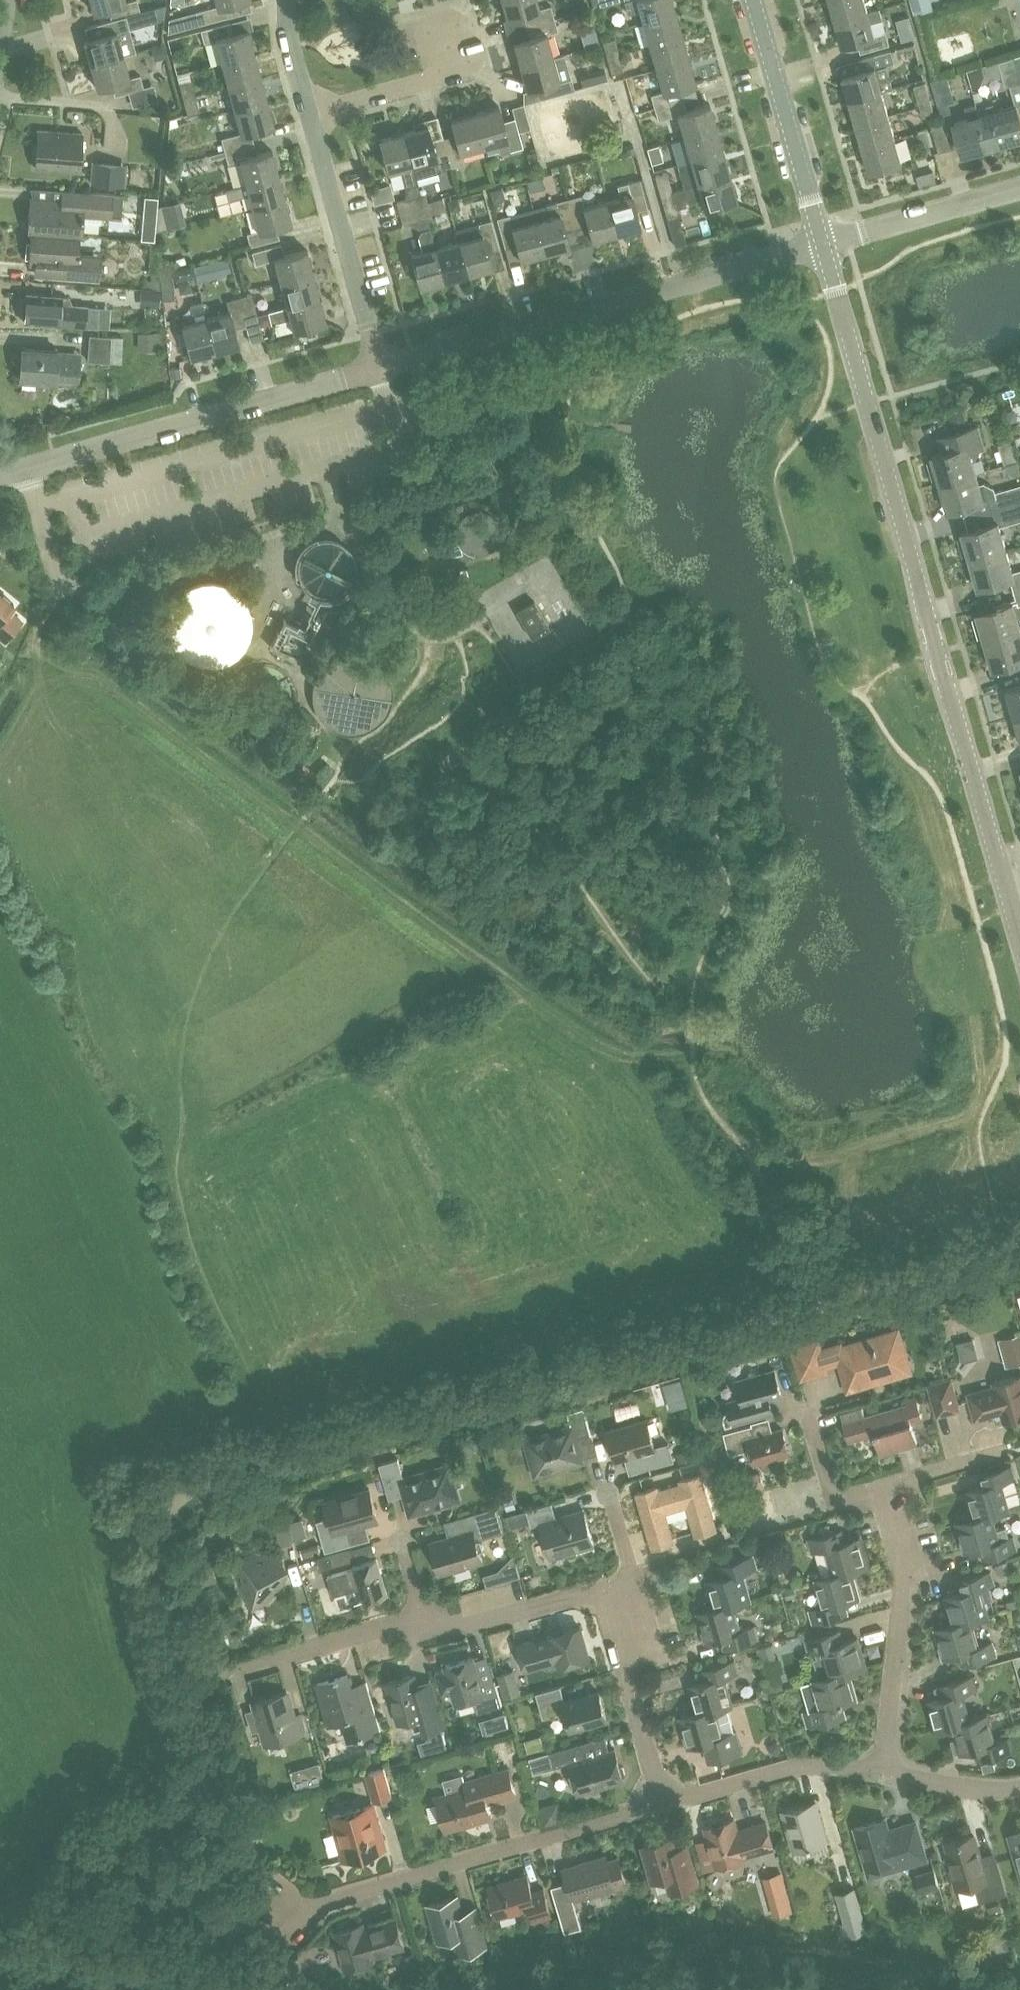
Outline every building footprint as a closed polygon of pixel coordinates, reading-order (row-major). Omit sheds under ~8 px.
[(140,12),(137,0),(134,0),(127,2),(126,0),(90,0),(93,12),(107,8),(110,20),(140,12)] [(217,5),(197,11),(200,23),(228,16),(225,4),(239,0),(216,0),(217,5)] [(568,13),(566,5),(552,9),(551,5),(540,8),(538,0),(502,0),(507,18),(523,14),(526,25),(568,13)] [(674,11),(671,0),(623,0),(627,14),(639,11),(641,20),(674,11)] [(868,11),(865,0),(832,0),(837,20),(868,11)] [(942,10),(940,0),(920,0),(924,15),(942,10)] [(868,11),(837,20),(844,44),(859,40),(862,51),(891,43),(888,31),(875,35),(871,22),(883,18),(880,8),(868,11)] [(648,44),(680,35),(674,11),(641,20),(648,44)] [(144,25),(140,12),(110,20),(114,32),(89,38),(84,40),(91,65),(124,56),(123,54),(135,51),(129,29),(144,25)] [(521,64),(554,55),(547,33),(558,30),(556,25),(565,23),(563,15),(568,14),(568,13),(526,25),(529,36),(514,40),(521,64)] [(222,62),(254,53),(247,29),(232,33),(230,22),(202,29),(205,42),(216,39),(222,62)] [(655,67),(687,58),(680,35),(648,44),(655,67)] [(607,56),(619,52),(614,37),(603,41),(607,56)] [(151,47),(155,60),(166,57),(162,44),(151,47)] [(850,99),(884,90),(877,66),(896,61),(893,49),(864,57),(867,69),(844,76),(850,99)] [(565,52),(554,55),(521,64),(528,89),(543,84),(546,96),(575,88),(571,76),(565,52)] [(611,72),(623,69),(619,52),(607,56),(611,72)] [(229,86),(260,78),(254,53),(222,62),(229,86)] [(140,75),(130,78),(124,56),(91,65),(97,89),(112,85),(115,96),(144,88),(140,75)] [(1019,82),(1019,75),(1015,57),(998,61),(1005,86),(1019,82)] [(654,106),(683,98),(680,86),(694,82),(687,58),(655,67),(662,91),(651,94),(654,106)] [(639,72),(626,76),(631,93),(644,90),(639,72)] [(184,98),(195,95),(191,80),(189,73),(177,76),(179,83),(184,98)] [(938,100),(939,104),(955,100),(948,75),(931,79),(936,96),(937,96),(938,100)] [(234,108),(266,100),(260,78),(229,86),(234,108)] [(937,96),(936,96),(930,98),(926,82),(914,85),(920,105),(938,100),(937,96)] [(857,123),(891,113),(884,90),(850,99),(857,123)] [(188,114),(199,111),(195,95),(184,98),(188,114)] [(684,136),(717,127),(710,103),(686,109),(683,98),(654,106),(658,119),(677,114),(684,136)] [(225,150),(253,142),(250,130),(273,124),(266,100),(234,108),(241,132),(221,137),(225,150)] [(933,106),(939,104),(938,100),(920,105),(923,116),(935,113),(933,106)] [(475,111),(484,144),(497,141),(500,152),(510,149),(523,145),(519,131),(515,116),(503,120),(499,104),(475,111)] [(985,132),(980,114),(977,104),(964,107),(967,118),(954,122),(962,153),(1001,142),(998,129),(985,132)] [(1001,142),(1019,137),(1019,113),(1018,104),(980,114),(985,132),(998,129),(1001,142)] [(461,150),(484,144),(475,111),(451,117),(455,132),(444,135),(452,165),(464,162),(461,150)] [(864,146),(897,137),(891,113),(857,123),(864,146)] [(939,151),(951,148),(943,119),(931,123),(939,151)] [(444,135),(432,138),(428,123),(403,130),(412,164),(413,164),(416,178),(439,171),(438,169),(452,165),(444,135)] [(674,149),(678,164),(723,151),(717,127),(684,136),(684,137),(678,138),(674,149)] [(80,170),(83,132),(38,129),(36,167),(80,170)] [(416,178),(413,164),(412,164),(403,130),(379,137),(388,170),(399,167),(404,188),(418,184),(416,178)] [(870,170),(904,161),(897,137),(864,146),(870,170)] [(245,182),(278,173),(271,149),(256,153),(253,142),(225,150),(226,154),(228,162),(239,159),(245,182)] [(651,163),(663,160),(658,144),(647,147),(651,163)] [(226,154),(225,150),(210,154),(211,158),(226,154)] [(536,150),(527,152),(530,164),(539,161),(536,150)] [(730,175),(723,151),(678,164),(685,187),(730,175)] [(92,161),(90,182),(113,183),(115,163),(92,161)] [(930,189),(947,183),(942,169),(925,175),(930,189)] [(660,194),(672,191),(666,171),(655,174),(660,194)] [(251,206),(284,197),(278,173),(245,182),(245,183),(227,189),(230,199),(248,194),(251,206)] [(667,218),(679,215),(677,207),(686,205),(685,201),(701,197),(704,208),(737,199),(730,175),(685,187),(672,191),(660,194),(667,218)] [(607,199),(616,232),(640,225),(636,211),(648,208),(640,178),(627,182),(630,193),(607,199)] [(502,187),(491,190),(493,201),(499,200),(503,193),(502,187)] [(31,231),(81,234),(82,216),(121,219),(122,194),(117,194),(112,194),(63,190),(62,202),(45,201),(42,205),(33,205),(31,231)] [(428,204),(427,201),(425,192),(396,200),(399,212),(428,204)] [(616,232),(607,199),(584,205),(581,194),(568,197),(576,226),(588,223),(592,238),(616,232)] [(284,197),(251,206),(258,230),(247,232),(251,244),(279,237),(276,225),(291,221),(284,197)] [(427,201),(428,204),(431,213),(445,209),(442,197),(427,201)] [(564,229),(576,226),(568,197),(533,207),(545,251),(569,245),(564,229)] [(451,211),(461,208),(458,198),(449,201),(451,211)] [(431,216),(431,213),(428,204),(399,212),(402,223),(431,216)] [(521,258),(545,251),(533,207),(497,217),(505,245),(517,242),(521,258)] [(459,239),(468,273),(492,266),(487,250),(498,247),(491,218),(478,222),(478,223),(456,229),(459,239)] [(155,240),(156,219),(144,219),(143,239),(155,240)] [(698,223),(702,238),(715,234),(711,219),(698,223)] [(444,279),(435,245),(430,227),(420,229),(418,235),(422,249),(411,252),(420,286),(444,279)] [(79,260),(81,234),(31,231),(29,258),(40,258),(41,263),(58,264),(57,277),(98,280),(99,261),(79,260)] [(444,279),(468,273),(459,239),(435,245),(444,279)] [(280,282),(313,273),(307,248),(284,255),(281,243),(252,250),(256,264),(274,259),(280,282)] [(186,263),(184,256),(175,258),(177,265),(186,263)] [(200,280),(224,273),(220,259),(196,265),(200,280)] [(160,270),(162,299),(174,298),(172,269),(160,270)] [(287,306),(320,297),(313,273),(280,282),(287,305),(287,306)] [(243,311),(256,307),(252,291),(239,295),(243,311)] [(61,296),(27,293),(27,298),(22,299),(21,314),(25,316),(25,321),(86,325),(86,324),(97,325),(98,309),(87,308),(87,306),(73,305),(73,303),(72,302),(72,300),(71,299),(70,298),(68,297),(67,296),(65,296),(64,296),(61,296)] [(247,325),(243,311),(239,295),(226,298),(229,310),(206,316),(215,350),(239,343),(235,328),(246,325),(247,325)] [(287,306),(287,305),(267,310),(271,324),(290,319),(294,330),(327,321),(320,297),(287,306)] [(247,325),(246,325),(250,340),(264,336),(256,307),(243,311),(247,325)] [(192,356),(215,350),(206,316),(183,322),(192,356)] [(137,349),(163,348),(162,330),(137,332),(137,349)] [(110,362),(111,336),(89,334),(88,360),(110,362)] [(296,335),(279,339),(282,351),(300,347),(296,335)] [(79,381),(79,379),(81,352),(58,351),(23,348),(20,377),(60,380),(79,381)] [(933,454),(941,482),(976,472),(973,460),(976,459),(980,452),(979,448),(986,446),(980,423),(936,435),(941,452),(933,454)] [(1019,502),(1019,485),(1012,487),(996,492),(995,487),(984,481),(979,483),(976,472),(941,482),(948,510),(988,499),(991,511),(1019,502)] [(1008,548),(1001,526),(1019,520),(1019,502),(991,511),(995,523),(963,532),(970,559),(1008,548)] [(426,574),(432,574),(487,555),(496,548),(501,537),(501,532),(499,526),(496,521),(492,517),(488,514),(483,513),(477,512),(472,513),(467,515),(463,518),(460,523),(457,528),(439,533),(435,531),(429,530),(423,530),(418,532),(413,535),(409,540),(406,546),(405,553),(406,557),(407,560),(409,564),(412,568),(416,571),(420,573),(426,574)] [(1019,587),(1019,570),(1014,572),(1008,548),(970,559),(978,588),(1010,579),(1013,589),(1019,587)] [(211,662),(218,662),(224,660),(231,657),(236,653),(241,648),(245,642),(248,636),(250,629),(251,622),(250,615),(248,609),(248,608),(245,602),(241,597),(236,592),(231,588),(224,585),(218,583),(211,582),(204,583),(199,584),(197,585),(191,588),(185,592),(180,597),(176,602),(173,609),(171,615),(171,622),(171,629),(173,636),(176,642),(180,648),(185,653),(191,657),(197,660),(204,662),(211,662)] [(1013,589),(1016,601),(976,612),(984,640),(1019,630),(1019,587),(1013,589)] [(0,591),(0,639),(5,643),(24,619),(11,608),(15,603),(0,591)] [(531,637),(550,627),(534,599),(515,609),(531,637)] [(269,645),(297,659),(311,632),(283,618),(269,645)] [(984,640),(992,669),(1019,661),(1019,630),(984,640)] [(352,733),(359,732),(366,730),(372,727),(378,723),(382,719),(386,713),(389,707),(391,700),(392,693),(391,686),(389,679),(386,673),(382,667),(378,663),(372,659),(366,656),(359,654),(352,653),(345,654),(338,656),(332,659),(326,663),(322,667),(318,673),(315,679),(313,686),(312,693),(313,700),(315,707),(318,713),(322,719),(326,723),(332,727),(338,730),(340,731),(345,732),(352,733)] [(1007,689),(1014,716),(1019,715),(1019,685),(1007,689)] [(326,762),(313,780),(322,787),(335,769),(326,762)] [(911,1371),(899,1328),(844,1344),(843,1339),(823,1345),(820,1336),(790,1345),(800,1381),(831,1371),(830,1367),(840,1363),(848,1390),(911,1371)] [(1019,1363),(1019,1333),(1003,1338),(1010,1365),(1019,1363)] [(962,1361),(979,1357),(974,1337),(957,1341),(962,1361)] [(761,1372),(752,1367),(740,1389),(742,1396),(728,1400),(730,1408),(726,1410),(723,1416),(726,1426),(733,1424),(733,1425),(775,1413),(771,1398),(782,1395),(775,1368),(761,1372)] [(1019,1416),(1019,1375),(994,1383),(994,1385),(968,1393),(976,1418),(994,1413),(998,1416),(1003,1415),(1004,1420),(1019,1416)] [(937,1416),(962,1409),(953,1377),(927,1383),(937,1416)] [(924,1419),(917,1395),(906,1398),(907,1404),(866,1416),(863,1405),(841,1412),(844,1422),(849,1439),(874,1432),(880,1453),(918,1442),(912,1423),(924,1419)] [(687,1397),(669,1402),(671,1410),(689,1405),(687,1397)] [(536,1474),(583,1460),(582,1457),(598,1452),(585,1406),(568,1411),(572,1425),(525,1438),(536,1474)] [(717,1414),(705,1419),(711,1432),(723,1426),(717,1414)] [(656,1446),(647,1418),(608,1429),(616,1458),(626,1456),(630,1473),(675,1460),(670,1442),(656,1446)] [(756,1435),(753,1423),(724,1431),(730,1453),(751,1448),(755,1462),(756,1462),(766,1472),(778,1468),(781,1455),(790,1453),(783,1428),(756,1435)] [(930,1432),(939,1430),(937,1423),(928,1425),(930,1432)] [(473,1433),(468,1434),(466,1439),(467,1444),(475,1447),(480,1446),(482,1442),(480,1437),(473,1433)] [(692,1460),(689,1450),(677,1454),(680,1464),(692,1460)] [(384,1479),(403,1474),(399,1457),(379,1463),(384,1479)] [(701,1460),(699,1463),(699,1466),(700,1469),(702,1472),(705,1473),(708,1472),(710,1470),(710,1466),(709,1463),(707,1460),(704,1459),(701,1460)] [(720,1491),(732,1487),(726,1469),(724,1461),(713,1465),(720,1491)] [(400,1478),(405,1494),(410,1514),(460,1499),(450,1463),(400,1478)] [(992,1513),(992,1514),(1010,1509),(1002,1482),(1017,1477),(1013,1463),(977,1473),(980,1486),(966,1490),(974,1517),(974,1518),(992,1513)] [(653,1547),(675,1541),(667,1512),(687,1507),(695,1535),(717,1528),(701,1473),(678,1479),(679,1483),(660,1489),(659,1485),(637,1491),(653,1547)] [(747,1492),(764,1487),(761,1473),(743,1478),(747,1492)] [(326,1550),(371,1538),(367,1523),(380,1519),(370,1487),(325,1500),(330,1516),(317,1520),(326,1550)] [(507,1510),(517,1508),(514,1497),(504,1500),(507,1510)] [(557,1517),(552,1501),(527,1509),(531,1525),(541,1522),(551,1557),(577,1549),(577,1552),(595,1547),(584,1509),(557,1517)] [(441,1572),(483,1560),(477,1539),(506,1530),(498,1505),(444,1521),(449,1536),(431,1541),(441,1572)] [(1000,1538),(992,1514),(992,1513),(974,1518),(974,1517),(957,1522),(965,1551),(979,1547),(982,1559),(1019,1549),(1015,1534),(1000,1538)] [(282,1545),(294,1542),(287,1517),(274,1520),(282,1545)] [(852,1569),(852,1570),(870,1565),(861,1536),(847,1540),(843,1527),(807,1538),(811,1552),(827,1548),(834,1573),(834,1574),(852,1569)] [(322,1569),(376,1553),(373,1542),(318,1558),(322,1569)] [(268,1604),(286,1586),(278,1559),(253,1553),(234,1573),(242,1598),(268,1604)] [(733,1602),(734,1604),(751,1598),(743,1572),(759,1567),(754,1553),(718,1563),(721,1575),(708,1579),(715,1606),(716,1607),(733,1602)] [(388,1594),(377,1558),(354,1565),(354,1568),(328,1576),(334,1595),(360,1587),(364,1601),(388,1594)] [(1010,1569),(1008,1561),(1008,1560),(996,1563),(999,1572),(1010,1569)] [(860,1597),(852,1570),(852,1569),(834,1574),(834,1573),(816,1578),(824,1604),(809,1609),(813,1623),(849,1613),(846,1601),(860,1597)] [(971,1618),(972,1620),(989,1615),(981,1588),(996,1583),(992,1569),(956,1579),(959,1591),(945,1595),(953,1623),(953,1624),(971,1618)] [(782,1579),(784,1587),(792,1585),(790,1577),(782,1579)] [(792,1585),(784,1587),(787,1597),(796,1595),(793,1585),(792,1585)] [(741,1628),(734,1604),(733,1602),(716,1607),(715,1606),(698,1611),(706,1641),(720,1637),(723,1649),(761,1639),(756,1624),(741,1628)] [(979,1644),(972,1620),(971,1618),(953,1624),(953,1623),(936,1627),(944,1657),(958,1653),(961,1665),(998,1654),(994,1640),(979,1644)] [(796,1632),(792,1619),(784,1621),(787,1634),(796,1632)] [(590,1656),(581,1625),(551,1634),(551,1635),(537,1639),(536,1637),(517,1642),(526,1671),(559,1662),(560,1665),(590,1656)] [(849,1670),(849,1671),(867,1665),(858,1636),(844,1640),(841,1628),(805,1638),(808,1653),(824,1649),(825,1653),(813,1656),(819,1677),(831,1673),(831,1674),(849,1670)] [(759,1646),(763,1662),(776,1659),(772,1643),(759,1646)] [(480,1676),(474,1656),(446,1664),(447,1667),(435,1671),(441,1693),(453,1690),(457,1702),(474,1698),(477,1712),(502,1704),(493,1672),(480,1676)] [(726,1705),(726,1706),(733,1704),(725,1677),(741,1672),(740,1671),(746,1670),(742,1657),(737,1659),(736,1658),(700,1668),(703,1680),(689,1684),(697,1711),(697,1712),(726,1705)] [(857,1697),(849,1671),(849,1670),(831,1674),(831,1673),(819,1677),(814,1678),(814,1679),(802,1683),(810,1709),(802,1711),(807,1728),(848,1716),(843,1702),(857,1697)] [(771,1691),(784,1688),(780,1672),(767,1675),(771,1691)] [(356,1684),(352,1673),(349,1674),(317,1683),(329,1724),(343,1720),(348,1739),(381,1730),(367,1681),(356,1684)] [(418,1683),(416,1673),(387,1682),(387,1680),(380,1682),(381,1686),(388,1684),(398,1722),(412,1718),(415,1730),(425,1727),(426,1732),(444,1727),(443,1722),(444,1722),(432,1679),(418,1683)] [(971,1717),(964,1693),(979,1688),(975,1674),(938,1684),(942,1696),(928,1700),(936,1730),(954,1725),(953,1723),(971,1719),(971,1717)] [(767,1680),(760,1681),(756,1687),(758,1694),(770,1691),(767,1680)] [(565,1700),(561,1685),(537,1691),(544,1717),(567,1710),(572,1728),(607,1718),(600,1690),(565,1700)] [(263,1731),(267,1743),(307,1732),(301,1713),(295,1715),(288,1691),(255,1701),(257,1709),(249,1712),(256,1733),(263,1731)] [(733,1730),(726,1706),(726,1705),(697,1712),(697,1711),(680,1716),(688,1746),(702,1742),(708,1762),(744,1751),(738,1729),(733,1730)] [(953,1723),(954,1725),(957,1737),(951,1739),(954,1751),(957,1752),(961,1751),(961,1752),(976,1748),(979,1760),(1015,1750),(1011,1735),(996,1739),(988,1713),(971,1717),(971,1719),(953,1723)] [(539,1754),(555,1748),(550,1735),(534,1740),(539,1754)] [(587,1757),(582,1742),(550,1751),(554,1767),(569,1762),(578,1792),(625,1779),(616,1748),(587,1757)] [(996,1766),(994,1759),(982,1762),(984,1770),(996,1766)] [(373,1801),(393,1796),(385,1766),(365,1772),(373,1801)] [(446,1829),(492,1816),(488,1801),(516,1793),(509,1768),(465,1780),(467,1788),(437,1796),(446,1829)] [(794,1849),(828,1839),(816,1801),(783,1811),(794,1849)] [(386,1847),(373,1804),(334,1815),(338,1831),(341,1830),(349,1857),(386,1847)] [(738,1828),(735,1817),(705,1826),(717,1866),(746,1857),(776,1848),(768,1819),(738,1828)] [(888,1829),(885,1818),(856,1826),(870,1874),(927,1857),(916,1821),(888,1829)] [(981,1854),(975,1833),(946,1841),(954,1869),(952,1869),(957,1888),(975,1883),(980,1901),(1008,1892),(996,1850),(981,1854)] [(1010,1835),(1019,1869),(1019,1833),(1010,1835)] [(675,1847),(672,1836),(643,1844),(654,1879),(665,1876),(669,1893),(701,1883),(689,1843),(675,1847)] [(629,1883),(620,1854),(607,1858),(606,1855),(563,1867),(567,1880),(552,1884),(565,1931),(582,1926),(574,1899),(629,1883)] [(921,1892),(940,1886),(935,1868),(916,1873),(921,1892)] [(533,1890),(528,1874),(489,1885),(498,1916),(528,1907),(533,1921),(552,1915),(544,1887),(533,1890)] [(843,1937),(868,1930),(855,1887),(836,1892),(844,1921),(839,1923),(843,1937)] [(462,1909),(458,1894),(428,1903),(439,1940),(453,1935),(458,1954),(490,1945),(478,1905),(462,1909)] [(405,1946),(397,1918),(365,1927),(363,1922),(335,1930),(345,1968),(374,1960),(373,1955),(405,1946)]
